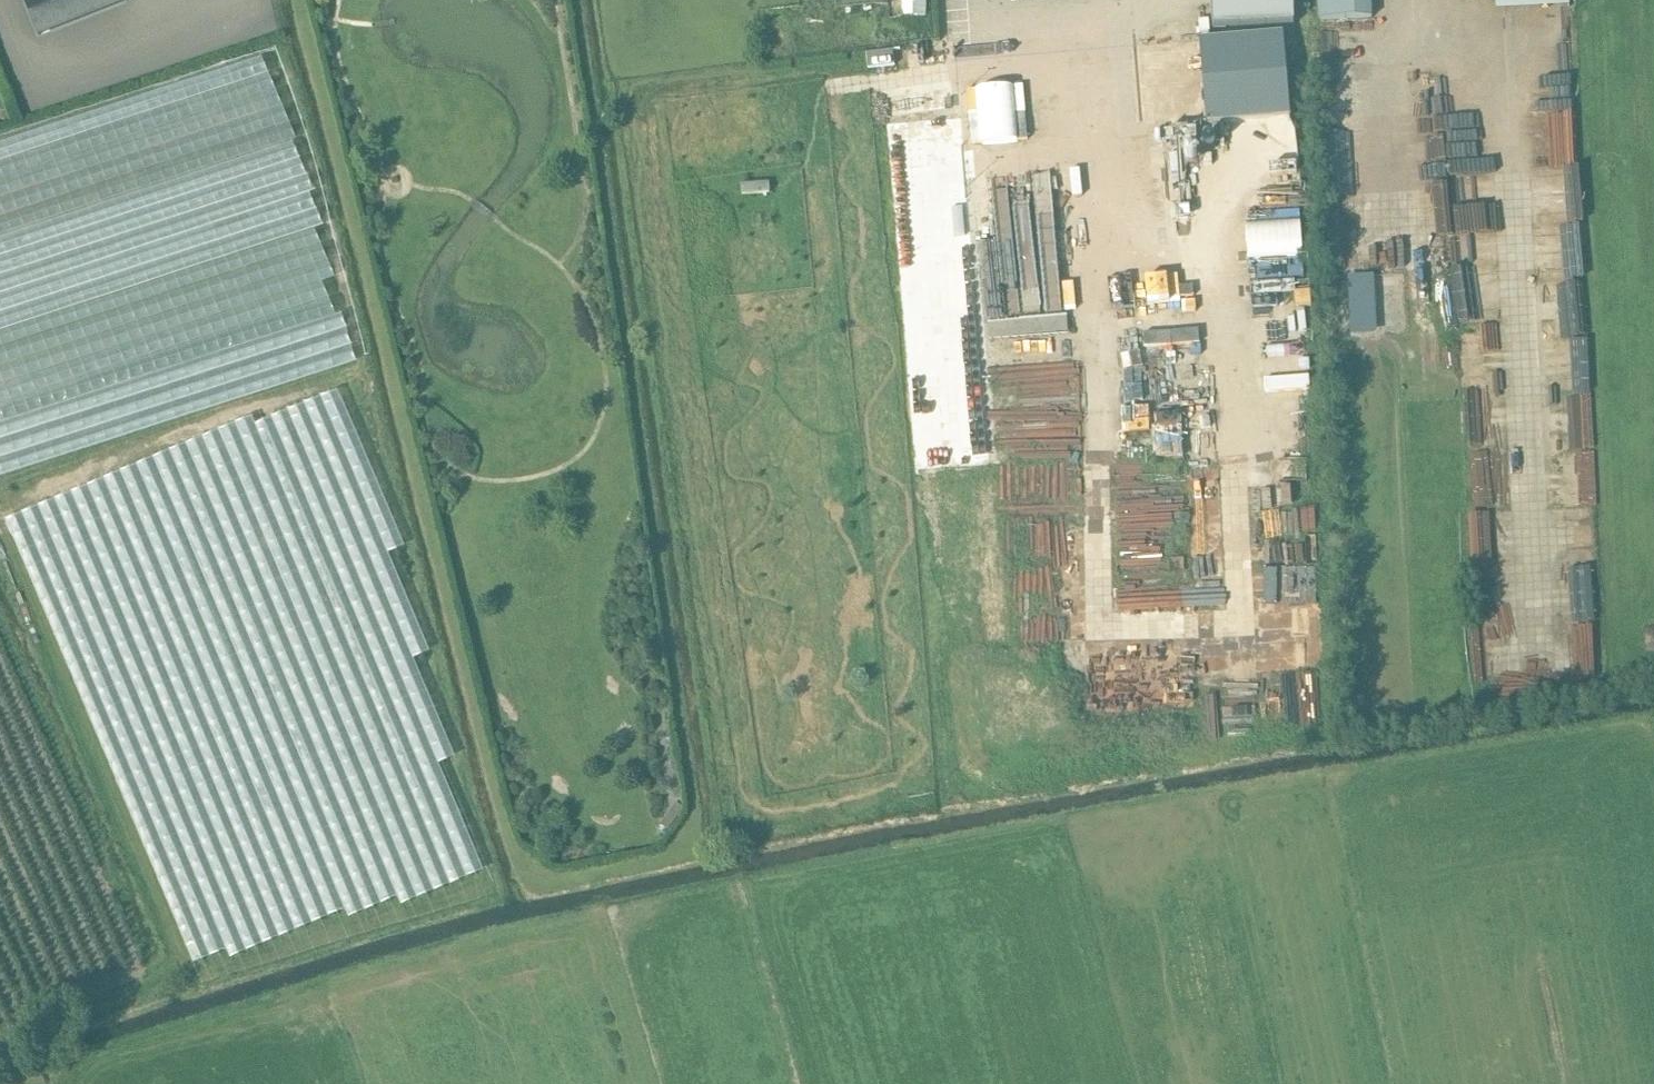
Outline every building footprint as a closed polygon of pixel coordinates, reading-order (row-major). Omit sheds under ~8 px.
[(39,35),(128,0),(26,0),(39,35)] [(1294,24),(1293,0),(1211,0),(1212,27),(1294,24)] [(1374,17),(1373,0),(1318,0),(1319,20),(1374,17)] [(1283,33),(1197,41),(1204,122),(1290,115),(1283,33)] [(340,322),(272,80),(0,157),(0,238),(138,199),(144,222),(142,225),(182,214),(204,229),(178,221),(180,230),(174,226),(167,247),(190,263),(178,266),(181,258),(167,277),(22,318),(19,305),(31,301),(0,291),(0,417),(340,322)] [(1074,177),(1071,133),(1056,134),(1058,178),(1074,177)] [(1295,216),(1239,218),(1240,258),(1296,256),(1295,216)] [(1442,272),(1451,328),(1479,323),(1470,267),(1442,272)] [(1345,332),(1372,331),(1370,272),(1343,273),(1345,332)] [(1248,361),(1248,371),(1273,370),(1273,361),(1248,361)]
